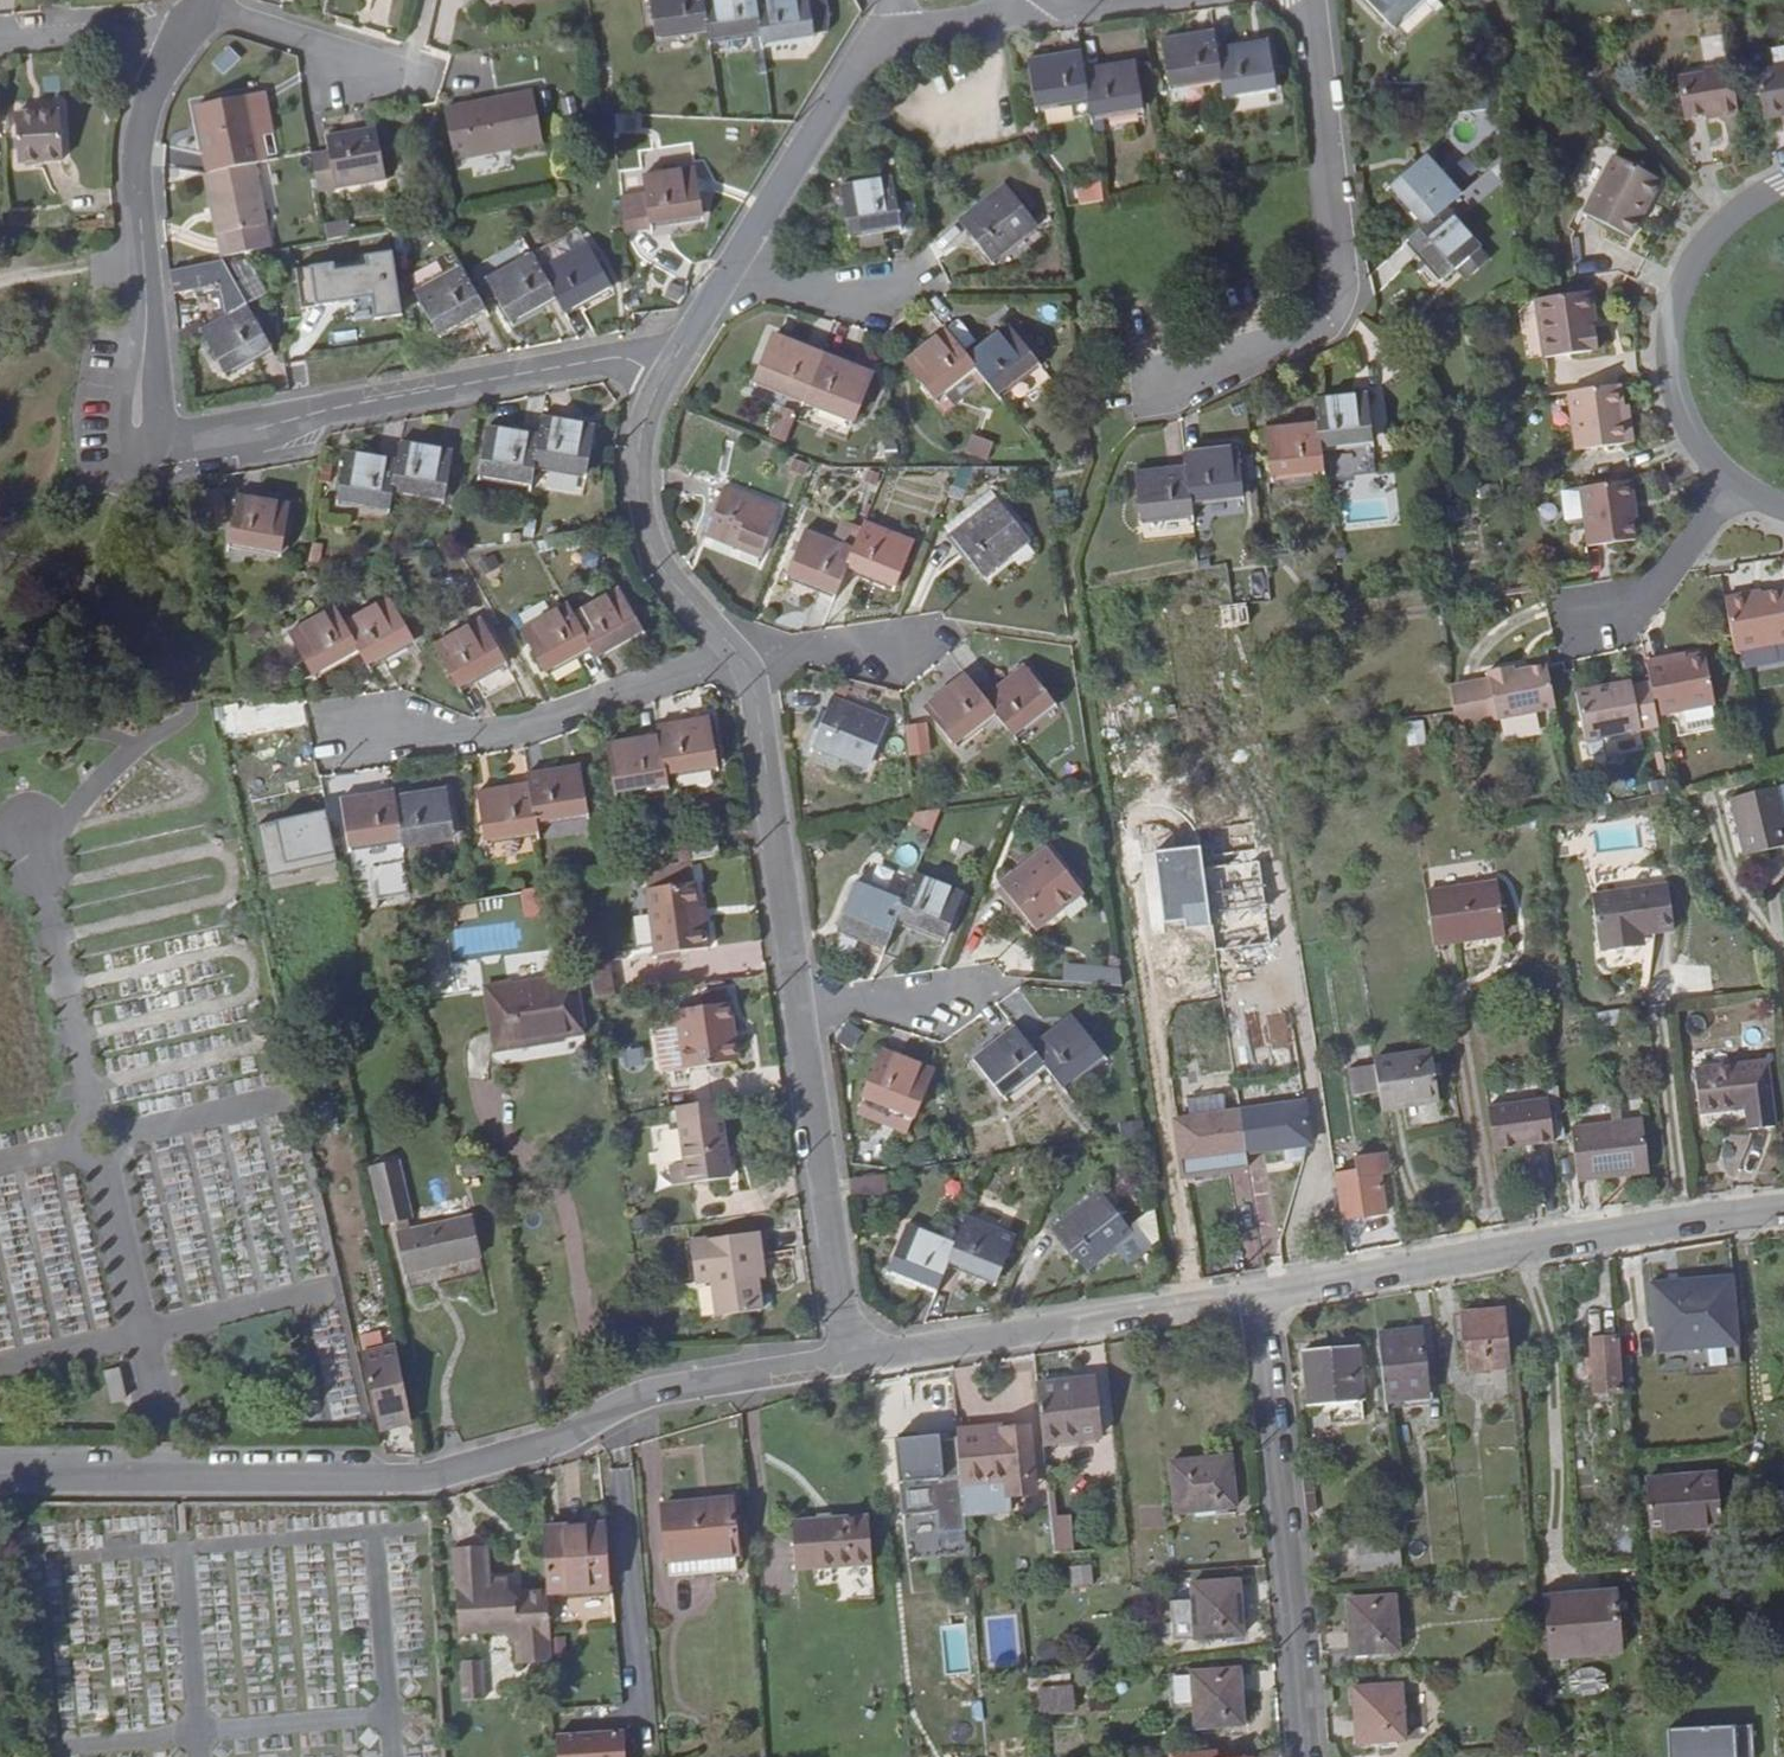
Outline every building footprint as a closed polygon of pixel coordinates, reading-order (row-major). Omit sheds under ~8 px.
[(654,35),(706,27),(703,0),(649,0),(654,35)] [(708,39),(759,32),(754,0),(703,0),(706,27),(708,39)] [(761,44),(811,36),(806,0),(754,0),(759,32),(761,44)] [(1420,0),(1366,0),(1392,27),(1420,0)] [(1168,86),(1220,77),(1216,49),(1213,31),(1162,40),(1168,86)] [(1266,41),(1216,49),(1220,77),(1223,96),(1273,87),(1266,41)] [(1036,108),(1086,99),(1082,71),(1079,52),(1028,60),(1036,108)] [(1086,99),(1089,118),(1142,109),(1134,62),(1082,71),(1086,99)] [(1754,70),(1761,117),(1780,115),(1781,123),(1783,122),(1783,65),(1754,70)] [(1737,117),(1729,71),(1703,74),(1703,78),(1677,82),(1684,122),(1705,119),(1718,117),(1718,121),(1737,117)] [(499,105),(460,113),(468,156),(541,142),(532,91),(498,99),(499,105)] [(242,98),(256,165),(262,164),(259,146),(270,143),(259,94),(242,98)] [(191,108),(205,176),(247,167),(256,165),(242,98),(191,108)] [(459,106),(460,113),(499,105),(498,99),(459,106)] [(60,111),(16,115),(20,163),(63,160),(60,111)] [(313,158),(320,192),(386,179),(376,129),(328,138),(331,155),(313,158)] [(1555,192),(1611,220),(1641,165),(1584,136),(1555,192)] [(1452,180),(1472,187),(1480,163),(1461,156),(1452,180)] [(1390,187),(1424,226),(1445,208),(1459,196),(1425,157),(1390,187)] [(205,176),(198,177),(211,236),(259,225),(247,167),(205,176)] [(617,179),(622,226),(701,214),(694,168),(617,179)] [(1499,168),(1463,187),(1472,204),(1508,184),(1499,168)] [(840,187),(848,234),(899,225),(892,178),(840,187)] [(1078,178),(1078,205),(1103,204),(1102,178),(1078,178)] [(1033,221),(1003,185),(959,219),(991,262),(1021,239),(1017,234),(1033,221)] [(1424,226),(1410,238),(1444,279),(1478,248),(1445,208),(1424,226)] [(346,223),(326,226),(329,241),(349,237),(346,223)] [(585,245),(539,270),(554,296),(562,311),(608,286),(585,245)] [(371,320),(403,315),(392,253),(362,258),(362,262),(298,273),(304,311),(368,301),(371,320)] [(539,270),(531,256),(486,280),(509,320),(554,296),(539,270)] [(170,271),(174,295),(195,293),(200,328),(202,331),(247,307),(246,305),(233,313),(227,260),(170,271)] [(437,334),(484,309),(460,267),(413,293),(437,334)] [(1560,295),(1534,299),(1542,358),(1593,351),(1586,292),(1560,295)] [(247,307),(202,331),(224,371),(270,348),(247,307)] [(974,368),(1005,407),(1013,400),(1004,388),(1036,363),(1006,325),(966,357),(974,368)] [(932,400),(974,368),(966,357),(944,330),(903,362),(932,400)] [(757,379),(805,398),(821,355),(774,336),(757,379)] [(874,362),(861,358),(856,369),(850,367),(837,362),(839,356),(824,350),(821,355),(805,398),(853,418),(874,362)] [(854,355),(850,367),(856,369),(861,358),(854,355)] [(1617,385),(1567,392),(1574,451),(1629,443),(1626,418),(1622,419),(1620,407),(1617,385)] [(1365,394),(1313,401),(1315,424),(1318,447),(1370,440),(1365,394)] [(770,438),(786,444),(797,414),(781,408),(770,438)] [(538,436),(533,465),(585,473),(594,427),(541,418),(538,436)] [(1318,447),(1315,424),(1265,430),(1270,476),(1321,471),(1318,447)] [(533,465),(538,436),(487,427),(478,473),(530,482),(533,465)] [(965,453),(987,461),(994,443),(972,435),(965,453)] [(397,462),(392,490),(444,498),(452,451),(400,443),(397,462)] [(1185,467),(1189,502),(1241,497),(1236,450),(1184,456),(1185,467)] [(392,490),(397,462),(344,453),(337,499),(389,507),(392,490)] [(1189,502),(1185,467),(1134,473),(1140,520),(1191,514),(1189,502)] [(1629,481),(1577,488),(1585,547),(1633,541),(1630,518),(1627,503),(1632,502),(1629,481)] [(742,548),(744,542),(762,549),(779,507),(727,486),(708,534),(742,548)] [(289,504),(237,494),(229,541),(281,551),(289,504)] [(994,498),(950,533),(983,576),(1011,554),(1007,549),(1023,536),(994,498)] [(853,548),(846,566),(895,585),(912,542),(863,522),(853,548)] [(846,566),(853,548),(805,529),(787,573),(836,592),(846,566)] [(312,540),(308,563),(318,565),(321,541),(312,540)] [(616,590),(571,615),(588,645),(595,657),(640,631),(616,590)] [(1733,655),(1783,645),(1783,595),(1783,593),(1750,599),(1749,597),(1722,601),(1733,655)] [(343,623),(357,648),(366,664),(410,638),(388,598),(343,623)] [(543,670),(588,645),(571,615),(565,604),(520,629),(543,670)] [(343,623),(334,607),(289,632),(311,673),(357,648),(343,623)] [(434,645),(456,686),(503,660),(480,620),(434,645)] [(1703,657),(1684,660),(1662,664),(1661,661),(1644,664),(1648,685),(1654,717),(1712,707),(1703,657)] [(1022,667),(982,697),(993,712),(1012,736),(1052,704),(1022,667)] [(1489,683),(1451,690),(1452,700),(1455,727),(1554,709),(1546,667),(1512,674),(1512,668),(1487,673),(1489,683)] [(953,743),(993,712),(982,697),(965,675),(924,707),(953,743)] [(1654,717),(1648,685),(1632,689),(1631,683),(1592,691),(1593,695),(1577,699),(1585,741),(1656,728),(1654,717)] [(887,719),(832,698),(813,746),(848,761),(852,754),(870,761),(887,719)] [(658,737),(664,773),(716,765),(709,718),(657,726),(658,737)] [(1409,746),(1427,743),(1423,718),(1405,721),(1409,746)] [(928,722),(906,723),(908,755),(930,754),(928,722)] [(664,773),(658,737),(607,745),(614,792),(666,784),(664,773)] [(528,784),(534,820),(585,812),(578,766),(527,774),(528,784)] [(1783,841),(1783,825),(1776,782),(1730,790),(1741,849),(1783,841)] [(534,820),(528,784),(478,792),(485,837),(535,830),(534,820)] [(445,788),(394,797),(400,837),(401,843),(452,835),(445,788)] [(394,797),(393,790),(341,799),(348,845),(400,837),(394,797)] [(259,820),(267,871),(336,860),(328,809),(259,820)] [(689,837),(693,859),(717,855),(714,833),(689,837)] [(1169,840),(1172,868),(1197,866),(1194,838),(1169,840)] [(1062,906),(1059,900),(1075,887),(1046,851),(1001,886),(1034,928),(1062,906)] [(679,861),(643,868),(659,957),(711,947),(708,925),(702,925),(700,911),(691,859),(688,860),(679,861)] [(903,902),(896,917),(944,937),(962,894),(914,875),(903,902)] [(1496,878),(1425,888),(1433,938),(1503,929),(1496,878)] [(1585,889),(1590,934),(1594,933),(1595,944),(1628,940),(1626,929),(1666,925),(1660,880),(1585,889)] [(896,917),(903,902),(855,882),(838,925),(886,944),(896,917)] [(1206,890),(1211,921),(1250,915),(1246,884),(1206,890)] [(1168,896),(1173,927),(1211,921),(1206,890),(1168,896)] [(1173,927),(1168,896),(1164,896),(1168,927),(1173,927)] [(590,961),(591,995),(613,995),(612,960),(590,961)] [(1063,967),(1062,981),(1121,986),(1117,971),(1063,967)] [(505,1046),(568,1037),(566,1024),(590,1021),(583,975),(496,988),(505,1046)] [(679,1072),(731,1064),(728,1041),(732,1041),(727,1005),(670,1014),(679,1072)] [(1073,1018),(1032,1050),(1043,1063),(1062,1087),(1102,1054),(1073,1018)] [(566,1024),(568,1037),(592,1034),(590,1021),(566,1024)] [(1003,1096),(1043,1063),(1032,1050),(1014,1027),(973,1058),(1003,1096)] [(736,1064),(732,1041),(728,1041),(731,1064),(736,1064)] [(1371,1055),(1379,1105),(1438,1096),(1430,1046),(1371,1055)] [(913,1114),(930,1070),(883,1051),(866,1094),(913,1114)] [(1690,1064),(1697,1111),(1743,1105),(1746,1125),(1772,1123),(1763,1055),(1690,1064)] [(1485,1102),(1490,1145),(1550,1137),(1548,1125),(1544,1094),(1485,1102)] [(677,1108),(680,1127),(720,1121),(717,1101),(677,1108)] [(1301,1101),(1239,1111),(1245,1151),(1306,1143),(1301,1101)] [(1239,1111),(1203,1116),(1212,1175),(1247,1170),(1245,1151),(1239,1111)] [(1640,1114),(1568,1123),(1574,1176),(1646,1168),(1640,1114)] [(1184,1179),(1212,1175),(1203,1116),(1176,1120),(1184,1179)] [(684,1158),(668,1160),(672,1182),(727,1174),(720,1121),(680,1127),(681,1139),(684,1158)] [(684,1158),(681,1139),(666,1142),(668,1160),(684,1158)] [(400,1158),(368,1165),(381,1224),(413,1217),(400,1158)] [(1374,1164),(1332,1171),(1338,1212),(1381,1206),(1374,1164)] [(1099,1194),(1053,1228),(1086,1270),(1115,1247),(1111,1242),(1127,1229),(1099,1194)] [(476,1217),(399,1229),(408,1285),(484,1273),(476,1217)] [(954,1244),(948,1262),(997,1281),(1014,1236),(965,1217),(954,1244)] [(889,1269),(937,1289),(948,1262),(954,1244),(907,1225),(889,1269)] [(760,1314),(756,1280),(754,1257),(760,1256),(757,1235),(688,1244),(692,1283),(710,1281),(714,1319),(760,1314)] [(754,1257),(756,1280),(762,1280),(760,1256),(754,1257)] [(1672,1294),(1676,1341),(1705,1339),(1700,1291),(1672,1294)] [(1499,1349),(1495,1308),(1454,1311),(1459,1370),(1501,1368),(1499,1349)] [(1414,1330),(1373,1334),(1380,1400),(1420,1397),(1414,1330)] [(1591,1394),(1623,1391),(1617,1336),(1585,1339),(1587,1357),(1581,1358),(1583,1373),(1589,1373),(1591,1394)] [(412,1415),(397,1343),(364,1349),(369,1362),(382,1427),(405,1422),(403,1417),(412,1415)] [(1328,1424),(1359,1421),(1352,1348),(1299,1353),(1305,1409),(1326,1407),(1328,1424)] [(120,1367),(104,1370),(111,1402),(126,1399),(120,1367)] [(1033,1378),(1042,1467),(1087,1464),(1086,1448),(1098,1447),(1092,1373),(1033,1378)] [(1023,1421),(954,1428),(958,1464),(1004,1460),(1004,1471),(1028,1469),(1023,1421)] [(963,1523),(958,1467),(942,1468),(936,1428),(894,1431),(898,1472),(934,1470),(939,1525),(963,1523)] [(1225,1451),(1167,1454),(1171,1504),(1228,1501),(1225,1451)] [(1650,1526),(1722,1520),(1717,1469),(1645,1474),(1650,1526)] [(1311,1470),(1297,1472),(1302,1515),(1315,1513),(1311,1470)] [(657,1516),(661,1566),(729,1559),(724,1503),(699,1505),(699,1511),(657,1516)] [(1072,1513),(1053,1514),(1055,1551),(1074,1551),(1072,1513)] [(1614,1545),(1638,1544),(1636,1527),(1635,1514),(1612,1515),(1614,1545)] [(872,1515),(840,1518),(845,1567),(876,1564),(872,1515)] [(845,1567),(840,1518),(797,1521),(802,1571),(845,1567)] [(607,1535),(564,1537),(565,1546),(544,1548),(547,1590),(548,1600),(612,1595),(607,1535)] [(564,1537),(544,1538),(544,1548),(565,1546),(564,1537)] [(1043,1537),(1030,1538),(1033,1558),(1044,1557),(1043,1537)] [(1353,1573),(1396,1569),(1393,1538),(1350,1542),(1353,1573)] [(547,1590),(523,1590),(522,1598),(501,1581),(505,1576),(491,1576),(489,1543),(455,1546),(460,1632),(503,1630),(516,1642),(518,1663),(552,1661),(548,1600),(547,1590)] [(731,1574),(729,1559),(661,1566),(663,1580),(731,1574)] [(1090,1573),(1070,1574),(1071,1595),(1091,1594),(1090,1573)] [(850,1596),(873,1592),(870,1574),(847,1578),(850,1596)] [(1229,1575),(1183,1579),(1188,1632),(1234,1629),(1229,1575)] [(522,1598),(523,1590),(505,1576),(501,1581),(522,1598)] [(1611,1586),(1594,1587),(1599,1649),(1616,1647),(1611,1586)] [(1599,1649),(1594,1587),(1544,1592),(1550,1653),(1599,1649)] [(1388,1597),(1344,1602),(1350,1657),(1394,1653),(1388,1597)] [(483,1659),(461,1659),(463,1698),(485,1697),(483,1659)] [(1230,1665),(1155,1672),(1155,1681),(1162,1681),(1164,1704),(1188,1702),(1190,1724),(1234,1721),(1230,1665)] [(1605,1670),(1576,1668),(1575,1693),(1604,1695),(1605,1670)] [(1074,1707),(1073,1686),(1044,1689),(1046,1709),(1074,1707)] [(1398,1687),(1353,1691),(1358,1746),(1403,1742),(1398,1687)] [(629,1729),(557,1731),(557,1756),(629,1756),(629,1729)]
